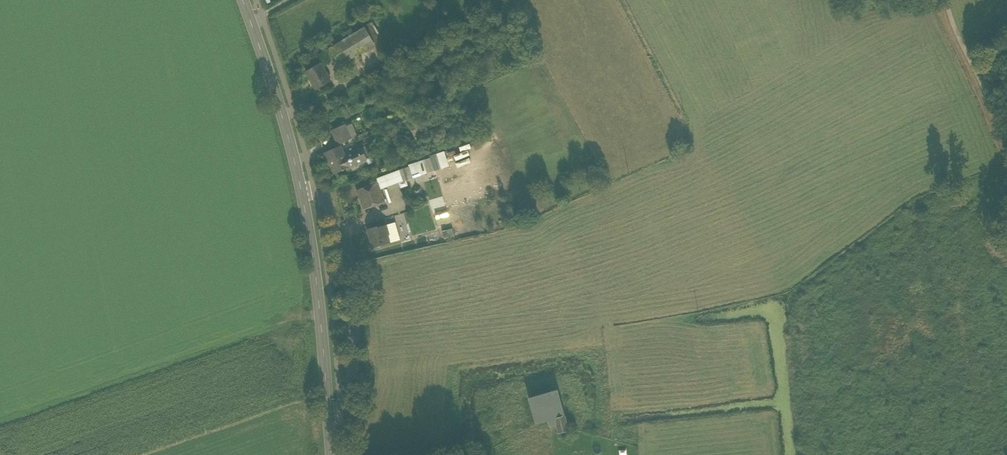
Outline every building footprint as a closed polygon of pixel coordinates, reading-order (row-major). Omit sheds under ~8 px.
[(340,65),(375,43),(365,26),(330,48),(336,58),(340,65)] [(319,55),(325,64),(336,58),(330,48),(319,55)] [(305,71),(316,90),(331,81),(320,63),(305,71)] [(349,131),(350,135),(357,132),(354,124),(347,127),(349,131)] [(332,131),(335,137),(349,131),(347,127),(346,125),(332,131)] [(361,135),(363,139),(376,134),(375,130),(361,135)] [(350,135),(349,131),(335,137),(338,144),(352,138),(350,135)] [(335,173),(350,166),(345,156),(340,146),(325,153),(335,173)] [(358,151),(345,156),(350,166),(362,160),(358,151)] [(429,157),(429,159),(433,171),(449,165),(445,152),(429,157)] [(409,165),(409,166),(413,177),(433,171),(429,159),(409,165)] [(403,181),(413,177),(409,166),(399,170),(403,181)] [(397,183),(403,181),(399,170),(394,173),(397,183)] [(387,187),(397,183),(394,173),(383,176),(387,187)] [(378,182),(380,189),(387,187),(383,176),(376,179),(377,182),(378,182)] [(363,207),(364,210),(385,202),(380,189),(378,182),(377,182),(357,190),(357,192),(358,192),(363,207)] [(396,222),(387,224),(390,234),(388,235),(390,243),(401,240),(396,222)] [(373,248),(390,243),(388,235),(390,234),(387,224),(377,227),(377,226),(368,229),(373,248)] [(453,228),(442,231),(444,239),(455,236),(453,228)] [(392,253),(402,250),(400,242),(385,245),(387,250),(391,249),(392,253)] [(556,424),(559,433),(568,431),(564,414),(557,390),(529,398),(536,423),(548,420),(549,426),(556,424)]
